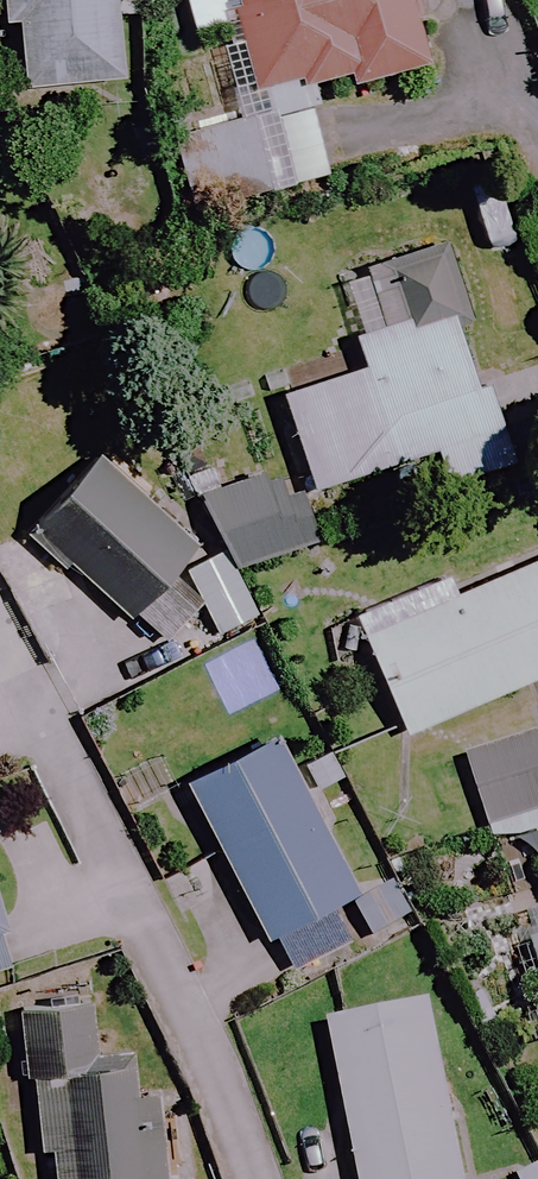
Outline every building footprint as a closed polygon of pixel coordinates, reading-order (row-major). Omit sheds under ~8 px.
[(112,0),(2,0),(4,25),(17,24),(22,87),(118,79),(112,0)] [(263,97),(269,120),(326,105),(320,82),(347,75),(350,86),(428,66),(411,0),(228,0),(253,99),(263,97)] [(268,180),(252,121),(173,144),(189,202),(268,180)] [(505,462),(426,245),(336,277),(369,368),(280,400),(313,492),(433,449),(446,484),(505,462)] [(225,584),(100,459),(31,528),(156,653),(225,584)] [(316,545),(299,487),(219,511),(236,569),(316,545)] [(446,596),(440,581),(354,617),(403,734),(537,678),(537,558),(446,596)] [(462,753),(486,826),(537,809),(537,729),(462,753)] [(353,893),(270,734),(179,781),(262,940),(353,893)] [(405,917),(386,881),(352,899),(371,935),(405,917)] [(345,939),(331,911),(273,940),(287,967),(345,939)] [(0,931),(0,972),(10,969),(0,931)] [(127,993),(14,1014),(45,1178),(161,1178),(127,993)] [(428,1001),(326,1023),(359,1178),(466,1178),(428,1001)]
